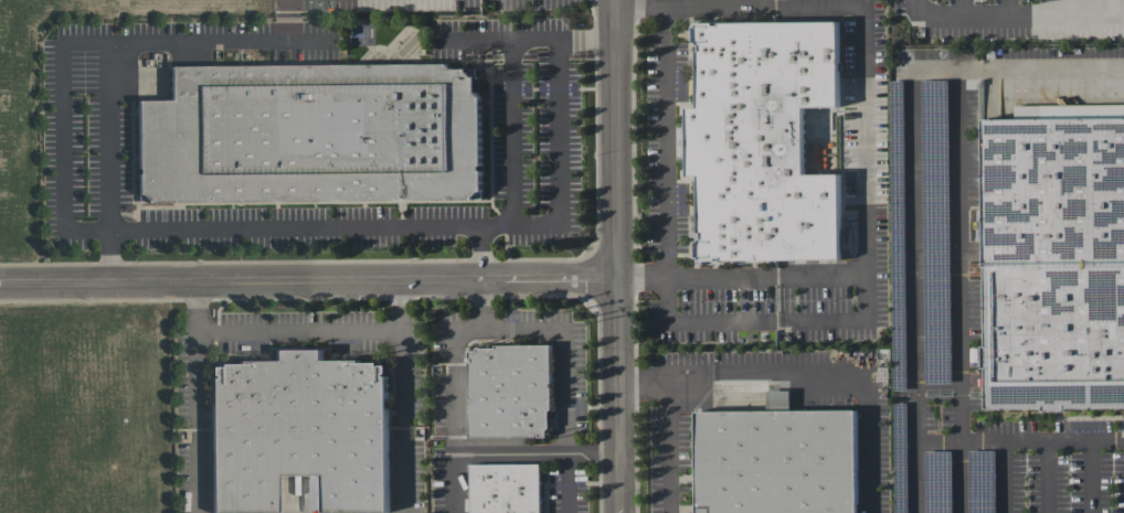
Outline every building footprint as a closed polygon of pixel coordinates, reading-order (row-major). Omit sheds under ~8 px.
[(693,23),(838,21),(839,106),(830,106),(830,114),(825,132),(813,126),(819,107),(803,107),(804,174),(839,173),(840,258),(697,259),(697,241),(699,241),(698,175),(690,175),(687,174),(687,107),(697,107),(697,53),(700,44),(693,42),(693,23)] [(137,202),(136,99),(169,99),(169,65),(447,63),(447,68),(480,67),(481,199),(137,202)] [(985,409),(1123,407),(1123,119),(980,120),(985,409)] [(469,348),(551,345),(550,409),(547,430),(548,436),(468,437),(469,348)] [(211,512),(209,363),(274,362),(274,350),(324,349),(324,362),(388,361),(389,512),(324,512),(322,474),(275,475),(276,512),(211,512)] [(768,391),(767,410),(790,410),(790,391),(768,391)] [(858,407),(860,512),(697,512),(694,410),(858,407)] [(469,466),(470,512),(542,512),(542,464),(469,466)]
